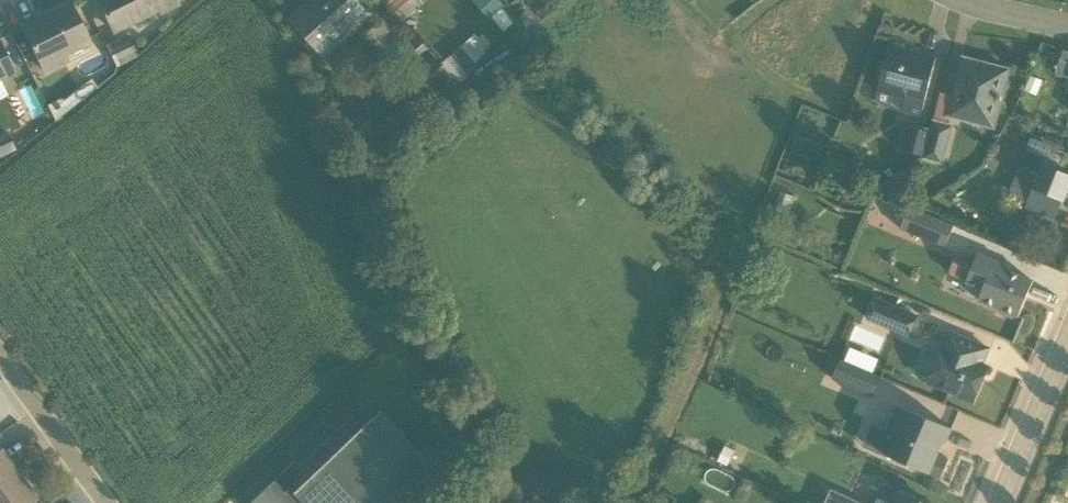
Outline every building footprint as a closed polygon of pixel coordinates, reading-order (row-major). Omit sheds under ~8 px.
[(114,35),(158,13),(159,17),(179,7),(178,3),(185,0),(97,0),(114,35)] [(351,0),(310,0),(288,20),(322,60),(368,19),(351,0)] [(407,30),(402,22),(418,7),(413,0),(382,0),(407,30)] [(470,1),(486,19),(501,6),(496,0),(471,0),(470,1)] [(88,45),(68,5),(22,28),(44,74),(68,62),(66,57),(88,45)] [(453,83),(407,30),(396,38),(413,60),(396,75),(424,108),(453,83)] [(137,57),(126,35),(104,46),(116,70),(137,57)] [(438,65),(456,85),(475,69),(472,64),(491,48),(480,35),(472,42),(469,39),(438,65)] [(924,117),(937,62),(907,55),(909,45),(888,40),(872,105),(924,117)] [(14,73),(0,45),(0,80),(14,73)] [(1063,52),(1054,74),(1067,79),(1067,54),(1063,52)] [(996,130),(1011,71),(964,59),(949,118),(996,130)] [(46,106),(53,121),(96,86),(90,79),(63,101),(57,99),(46,106)] [(953,127),(933,121),(923,159),(943,165),(953,127)] [(1067,189),(1067,174),(1059,171),(1065,154),(1061,152),(1063,146),(1032,134),(1008,197),(1025,204),(1023,208),(1056,220),(1067,189)] [(947,245),(956,223),(910,204),(901,227),(947,245)] [(978,255),(965,283),(983,292),(978,301),(1001,311),(1000,314),(1012,319),(1014,316),(1018,318),(1033,282),(1008,271),(1009,268),(978,255)] [(917,316),(875,298),(866,320),(908,338),(917,316)] [(987,349),(947,332),(939,348),(943,350),(929,384),(972,402),(987,368),(981,365),(987,349)] [(880,378),(840,361),(833,379),(872,396),(880,378)] [(373,406),(358,421),(347,410),(292,462),(303,474),(288,487),(278,477),(251,502),(405,502),(437,473),(373,406)] [(952,429),(896,406),(884,433),(893,437),(885,456),(940,479),(948,460),(938,455),(943,443),(946,444),(952,429)] [(36,501),(0,453),(0,502),(33,502),(36,501)] [(830,490),(824,502),(859,502),(830,490)] [(891,490),(885,502),(920,502),(891,490)]
